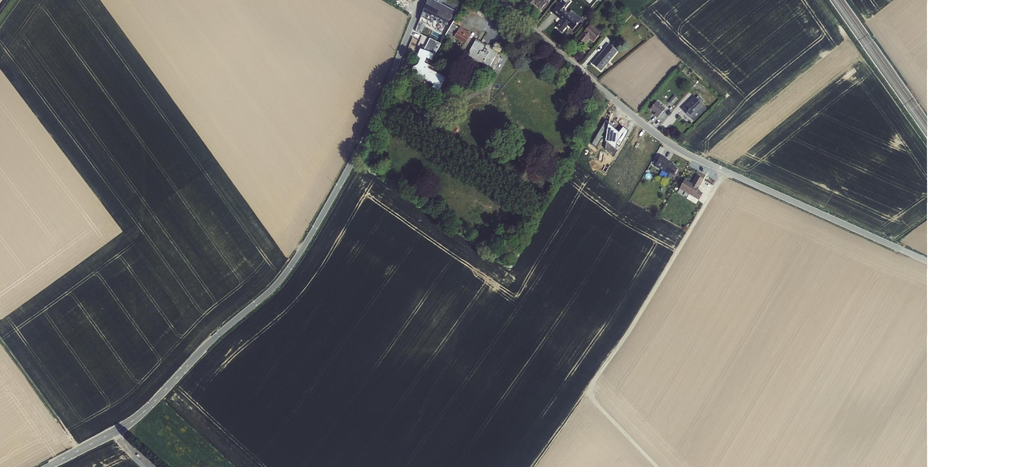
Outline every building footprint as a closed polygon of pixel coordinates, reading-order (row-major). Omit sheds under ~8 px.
[(419,22),(445,35),(458,14),(434,1),(435,0),(427,0),(419,22)] [(527,2),(533,6),(534,4),(541,10),(547,3),(544,0),(529,0),(527,2)] [(551,12),(562,21),(556,27),(562,32),(567,26),(572,30),(581,19),(571,11),(569,14),(565,11),(565,9),(570,2),(568,0),(561,0),(551,12)] [(578,38),(585,44),(590,39),(593,42),(601,33),(590,24),(578,38)] [(468,43),(472,32),(460,27),(455,38),(468,43)] [(486,45),(476,40),(466,56),(488,69),(498,52),(490,47),(489,46),(486,45)] [(616,50),(618,48),(614,43),(611,46),(608,44),(592,64),(601,71),(617,52),(616,50)] [(668,102),(671,105),(677,98),(674,96),(668,102)] [(703,106),(694,97),(682,109),(691,118),(703,106)] [(665,109),(656,102),(650,109),(655,113),(654,115),(657,118),(658,116),(665,109)] [(703,106),(691,118),(694,121),(705,109),(703,106)] [(609,123),(606,121),(592,145),(596,148),(602,140),(606,143),(606,150),(614,157),(629,132),(623,127),(619,133),(608,125),(609,123)] [(661,155),(655,166),(668,174),(669,173),(673,175),(677,169),(673,166),(674,165),(667,160),(668,159),(661,155)] [(704,179),(697,175),(692,183),(685,179),(679,189),(689,195),(687,199),(696,205),(703,194),(697,190),(704,179)]
